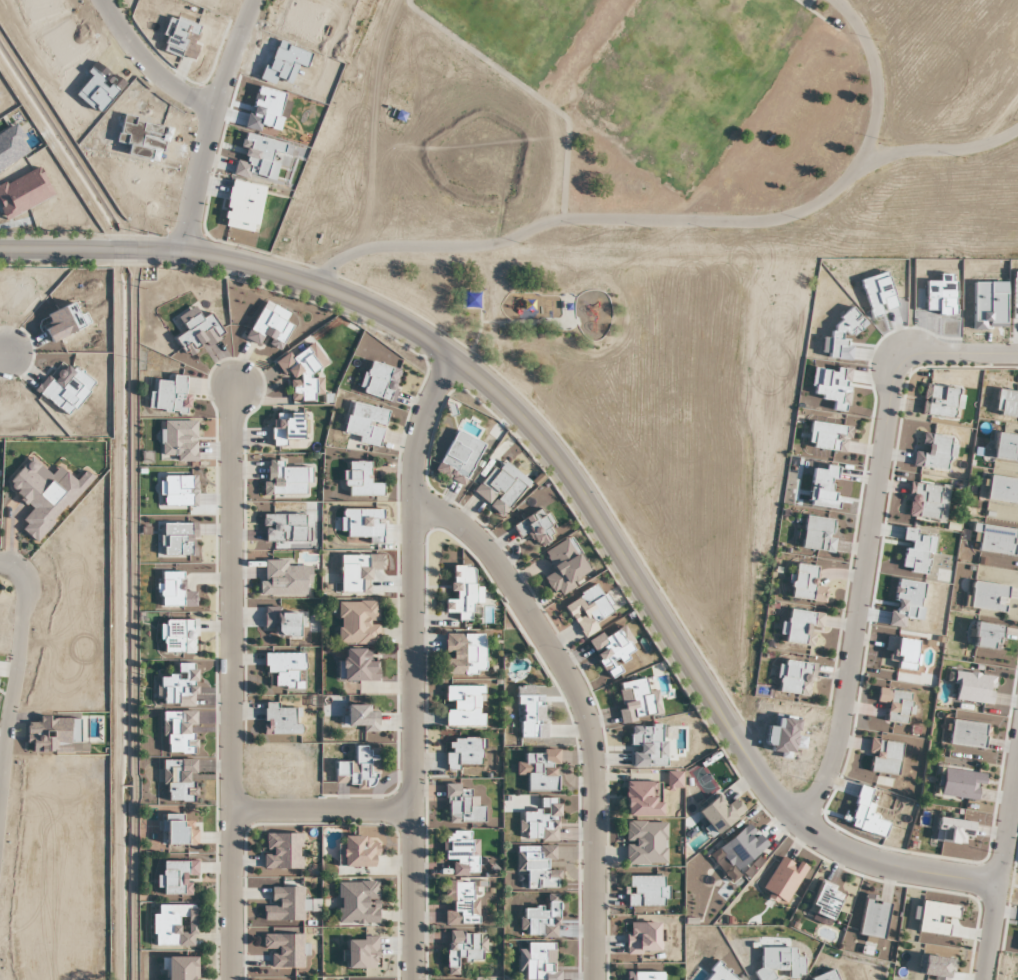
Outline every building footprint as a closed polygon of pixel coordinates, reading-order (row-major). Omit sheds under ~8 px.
[(404,114),(397,112),(394,120),(402,122),(404,114)] [(479,292),(463,292),(463,309),(479,309),(479,292)] [(572,581),(587,573),(569,539),(543,552),(553,573),(545,577),(555,598),(575,588),(572,581)] [(613,612),(597,585),(563,605),(583,639),(600,629),(596,622),(613,612)] [(337,602),(337,645),(378,644),(377,602),(337,602)] [(443,635),(444,676),(484,675),(483,635),(443,635)] [(342,682),(378,682),(378,661),(368,661),(368,650),(342,650),(342,682)] [(484,687),(445,687),(445,726),(484,726),(484,687)] [(481,768),(481,740),(446,740),(446,768),(481,768)] [(660,817),(660,783),(624,783),(624,817),(660,817)] [(625,823),(625,866),(666,865),(665,823),(625,823)] [(363,837),(342,837),(342,868),(372,868),(372,845),(363,845),(363,837)] [(665,877),(627,877),(627,907),(665,907),(665,877)] [(337,882),(337,925),(377,925),(377,882),(337,882)] [(152,915),(152,947),(195,947),(196,906),(156,906),(156,915),(152,915)] [(658,924),(625,924),(625,955),(658,955),(658,924)] [(166,979),(194,979),(194,958),(166,958),(166,979)]
